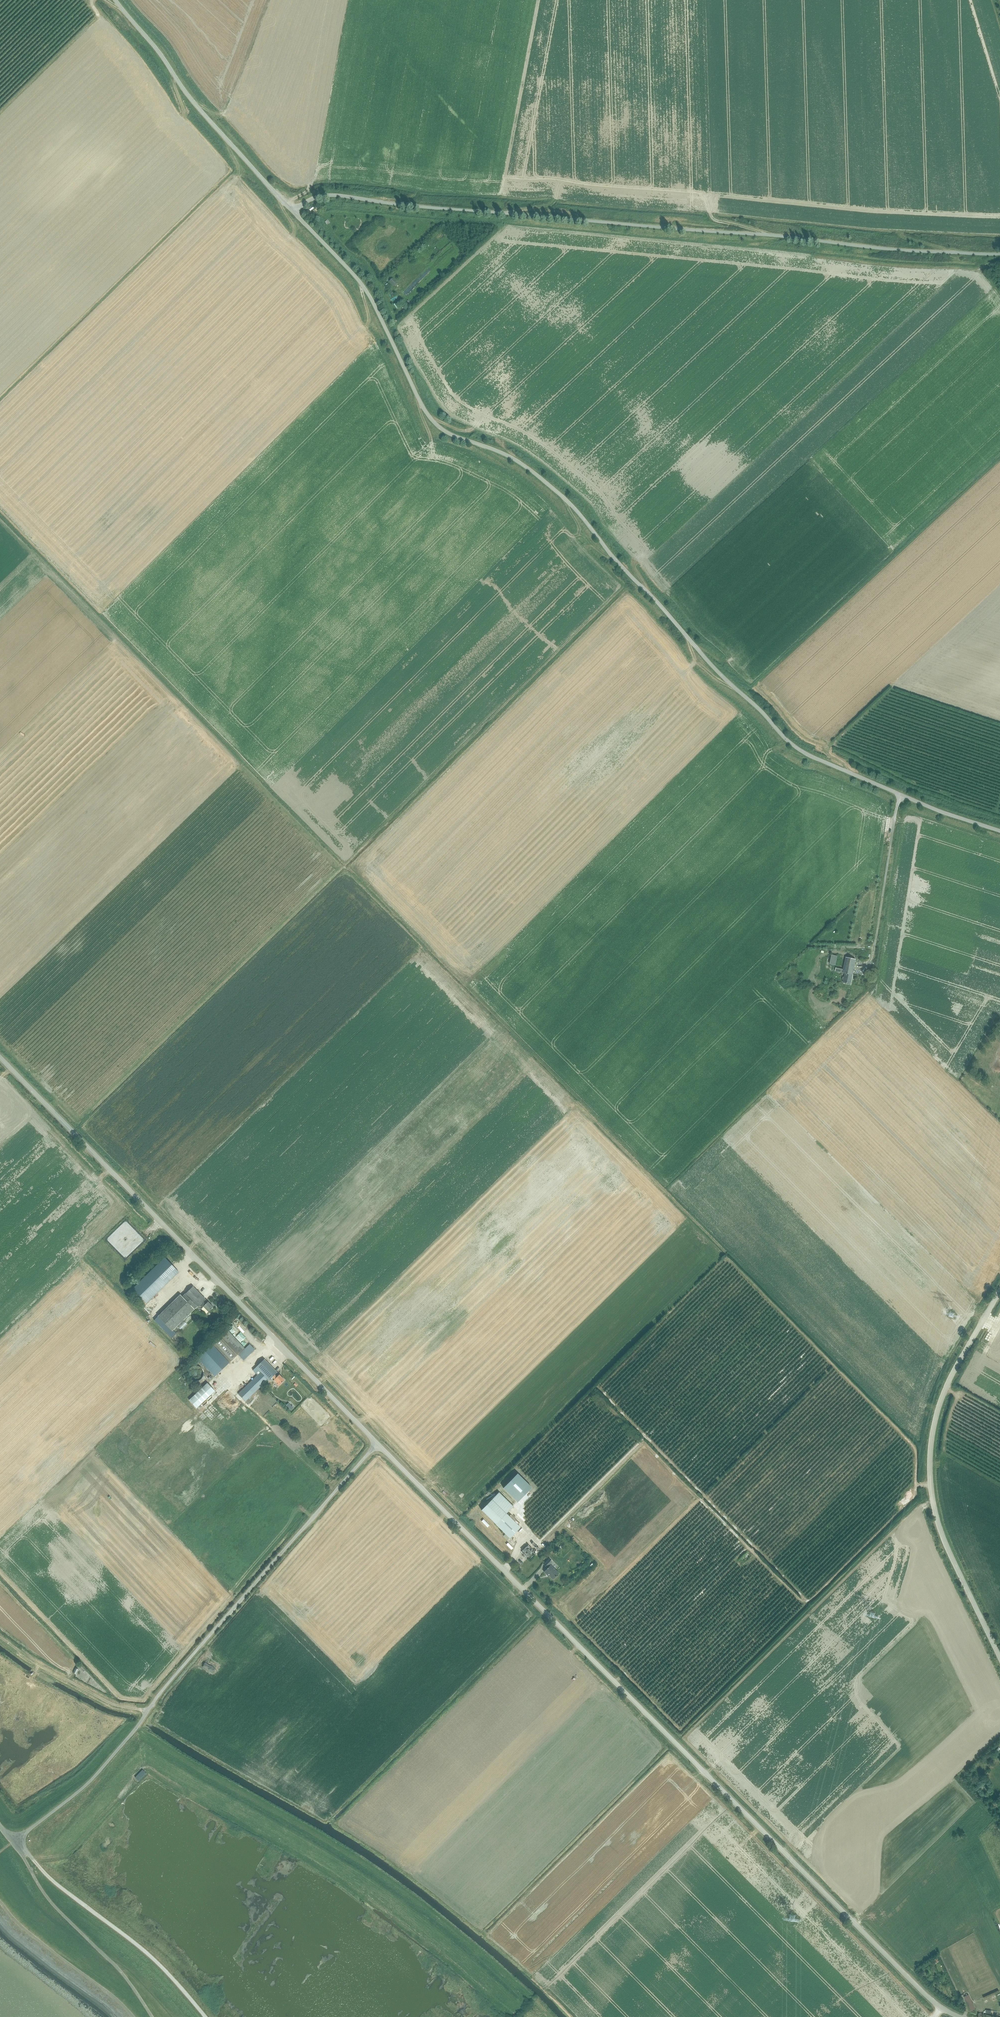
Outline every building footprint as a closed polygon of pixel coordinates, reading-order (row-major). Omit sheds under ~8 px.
[(389,279),(394,284),(397,281),(392,276),(389,279)] [(856,960),(846,958),(843,969),(836,968),(835,971),(845,973),(843,982),(850,984),(856,960)] [(136,1237),(124,1248),(114,1237),(124,1227),(120,1223),(106,1237),(125,1256),(144,1237),(134,1227),(130,1231),(136,1237)] [(179,1272),(172,1265),(165,1258),(132,1289),(146,1303),(179,1272)] [(205,1301),(206,1300),(193,1286),(182,1297),(180,1295),(159,1316),(173,1330),(198,1306),(199,1306),(200,1305),(202,1308),(203,1306),(209,1312),(213,1307),(208,1302),(207,1303),(205,1301)] [(237,1325),(239,1324),(247,1332),(250,1329),(242,1320),(242,1321),(238,1316),(233,1320),(237,1325)] [(244,1349),(227,1330),(212,1344),(229,1362),(244,1349)] [(234,1334),(244,1344),(249,1339),(243,1332),(241,1335),(238,1331),(234,1334)] [(215,1376),(229,1362),(212,1344),(197,1358),(215,1376)] [(243,1360),(254,1349),(249,1344),(238,1355),(243,1360)] [(279,1374),(278,1376),(276,1373),(277,1372),(264,1359),(253,1370),(257,1375),(252,1380),(238,1394),(245,1401),(261,1386),(270,1377),(278,1386),(284,1380),(279,1374)] [(204,1375),(204,1374),(204,1372),(204,1371),(203,1369),(202,1368),(201,1367),(199,1366),(197,1366),(196,1366),(194,1366),(192,1367),(191,1368),(190,1369),(189,1370),(189,1372),(189,1373),(189,1375),(189,1376),(190,1378),(190,1379),(192,1380),(193,1381),(194,1381),(196,1381),(198,1381),(199,1381),(201,1380),(202,1379),(203,1378),(204,1376),(204,1375)] [(215,1391),(208,1383),(189,1400),(197,1408),(215,1391)] [(201,1409),(207,1403),(205,1400),(199,1407),(201,1409)] [(517,1502),(532,1488),(517,1473),(503,1488),(517,1502)] [(481,1510),(495,1524),(510,1538),(520,1527),(506,1514),(513,1507),(499,1492),(481,1510)] [(901,1505),(908,1498),(904,1494),(898,1501),(901,1505)] [(506,1539),(503,1542),(509,1548),(512,1546),(506,1539)] [(532,1550),(531,1550),(534,1547),(530,1544),(523,1552),(528,1556),(532,1550)] [(547,1568),(544,1572),(549,1576),(553,1579),(559,1573),(550,1565),(549,1564),(552,1562),(549,1559),(544,1564),(547,1567),(547,1568)] [(205,1661),(202,1666),(212,1672),(215,1667),(205,1661)] [(146,1773),(142,1770),(135,1777),(139,1781),(146,1773)]
